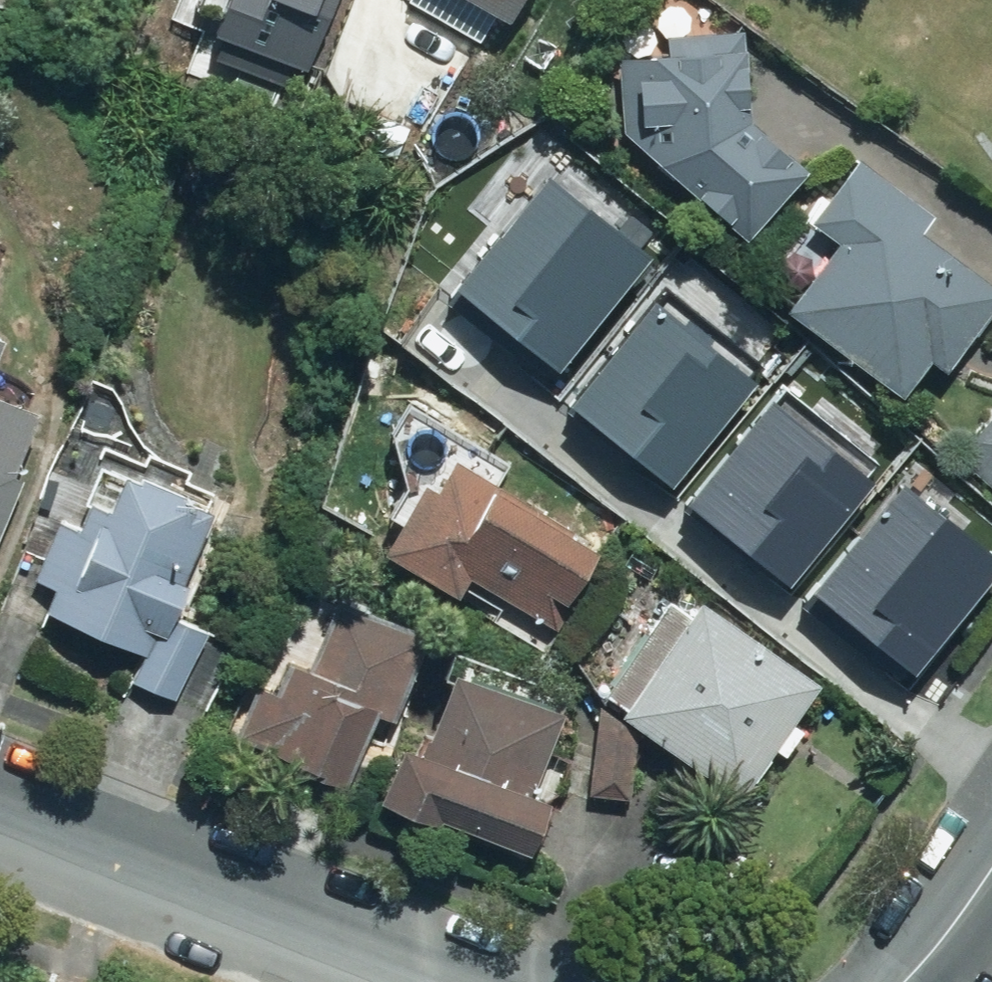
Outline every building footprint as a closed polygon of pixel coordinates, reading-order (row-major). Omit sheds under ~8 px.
[(216,39),(229,44),(223,62),(304,92),(338,0),(230,0),(216,39)] [(401,30),(454,82),(492,14),(509,23),(522,0),(418,0),(401,30)] [(494,20),(473,55),(490,65),(511,30),(494,20)] [(620,60),(624,133),(750,241),(808,172),(749,121),(746,32),(670,37),(669,57),(620,60)] [(858,160),(811,223),(840,244),(788,315),(904,399),(931,363),(948,375),(991,315),(991,285),(922,234),(935,216),(858,160)] [(653,262),(549,179),(449,303),(553,386),(653,262)] [(772,371),(668,288),(568,412),(672,495),(772,371)] [(889,468),(786,386),(686,510),(789,593),(889,468)] [(23,480),(15,477),(39,415),(0,400),(0,539),(23,480)] [(959,461),(991,488),(991,422),(959,461)] [(145,465),(106,449),(83,504),(91,507),(81,532),(60,524),(36,582),(57,590),(47,615),(146,655),(134,683),(177,701),(208,633),(174,618),(188,585),(183,583),(220,496),(187,482),(191,473),(149,455),(145,465)] [(424,486),(383,553),(458,599),(471,579),(558,629),(598,555),(572,538),(575,534),(541,513),(546,505),(535,498),(530,506),(465,467),(469,460),(452,450),(447,457),(456,463),(437,494),(424,486)] [(905,484),(805,608),(909,691),(991,588),(991,553),(905,484)] [(258,689),(235,747),(347,792),(378,714),(395,721),(429,637),(337,601),(309,672),(289,664),(276,696),(258,689)] [(627,712),(622,718),(743,800),(778,750),(788,757),(805,732),(795,725),(823,685),(702,602),(691,618),(670,603),(605,697),(627,712)] [(404,748),(379,805),(410,819),(426,816),(530,856),(551,806),(534,799),(565,716),(454,674),(421,752),(404,748)]
